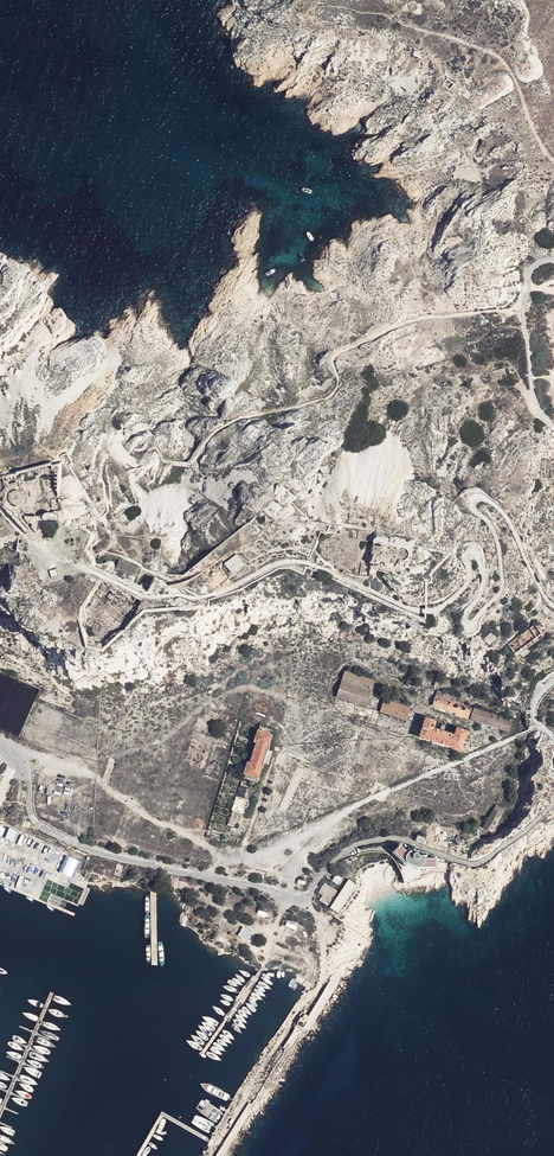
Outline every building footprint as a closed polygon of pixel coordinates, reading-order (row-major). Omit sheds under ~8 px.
[(407,3),(401,3),(401,13),(419,14),(420,3),(416,3),(416,6),(414,8),(410,9),(407,7),(407,3)] [(12,490),(17,489),(16,484),(14,484),(10,485),(7,487),(4,491),(2,496),(1,499),(2,502),(4,507),(8,512),(14,514),(19,513),(18,508),(16,508),(14,507),(12,506),(10,505),(9,503),(8,502),(7,500),(7,497),(8,495),(8,494),(10,492),(12,490)] [(237,555),(225,564),(233,575),(245,566),(237,555)] [(140,569),(120,560),(116,567),(137,576),(140,569)] [(56,570),(50,572),(52,578),(53,578),(58,576),(56,570)] [(491,633),(483,640),(489,646),(497,638),(491,633)] [(375,681),(345,671),(337,696),(367,705),(375,681)] [(445,693),(438,690),(432,707),(468,719),(472,708),(444,698),(445,693)] [(412,707),(383,698),(379,712),(407,721),(412,707)] [(512,721),(474,708),(470,720),(508,732),(512,721)] [(438,721),(427,717),(420,738),(461,751),(467,730),(455,726),(453,733),(435,727),(438,721)] [(246,772),(260,776),(264,762),(268,763),(271,752),(266,750),(271,733),(260,729),(255,743),(258,744),(253,761),(250,760),(246,772)] [(242,785),(238,796),(245,798),(249,787),(242,785)] [(504,814),(494,808),(483,827),(494,833),(504,814)] [(240,813),(232,810),(228,825),(235,827),(240,813)] [(425,837),(417,835),(415,841),(423,844),(425,837)] [(410,852),(400,844),(393,852),(395,855),(399,858),(402,861),(404,863),(404,864),(407,866),(408,868),(411,869),(415,870),(419,871),(422,870),(422,869),(425,869),(426,869),(431,869),(437,869),(437,858),(428,858),(427,855),(420,855),(420,853),(418,852),(417,850),(415,850),(414,850),(413,852),(411,850),(410,852)] [(349,880),(330,908),(339,914),(358,885),(349,880)] [(187,890),(196,892),(198,884),(189,883),(187,890)] [(324,883),(318,892),(323,895),(319,900),(328,906),(337,891),(324,883)] [(254,931),(244,926),(239,935),(249,940),(254,931)]
